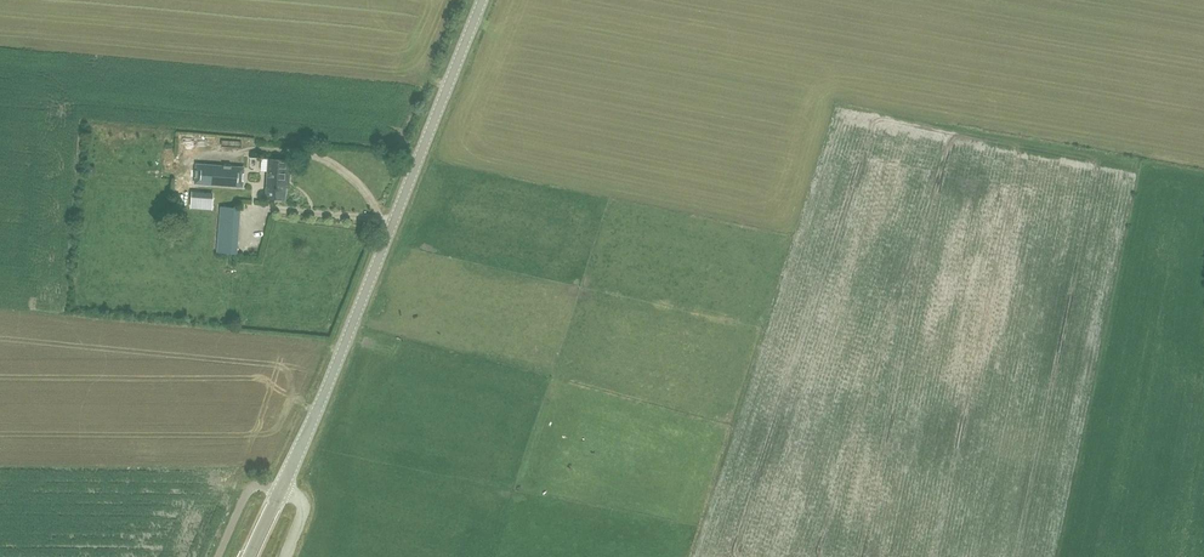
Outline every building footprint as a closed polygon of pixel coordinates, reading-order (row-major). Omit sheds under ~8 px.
[(284,199),(286,180),(289,180),(289,172),(290,160),(269,159),(262,158),(261,170),(268,171),(266,198),(284,199)] [(195,184),(242,187),(243,181),(239,181),(239,173),(243,173),(244,167),(196,164),(195,184)] [(237,254),(240,208),(220,207),(217,252),(237,254)]
